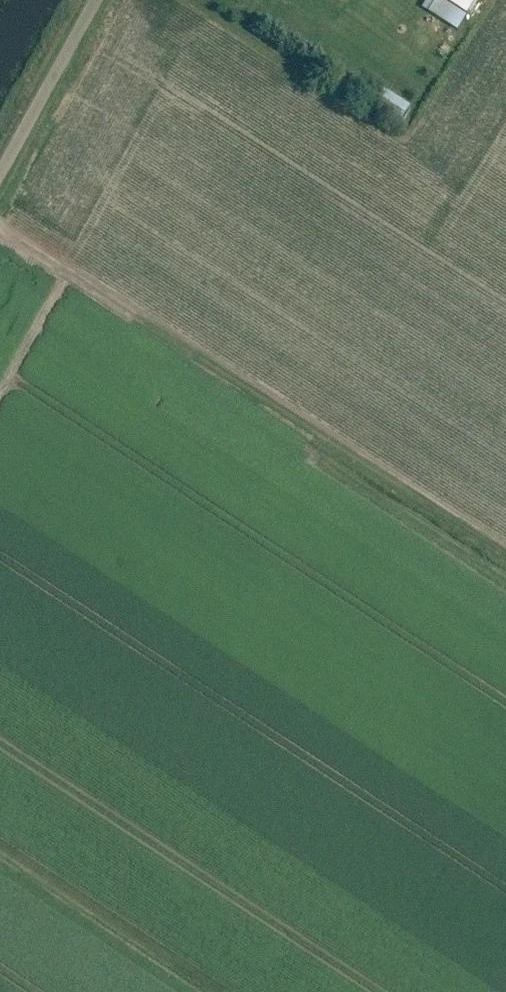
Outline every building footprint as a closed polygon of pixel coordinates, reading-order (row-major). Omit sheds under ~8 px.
[(468,19),(481,0),(440,0),(468,19)] [(381,109),(405,124),(415,107),(391,93),(381,109)]
